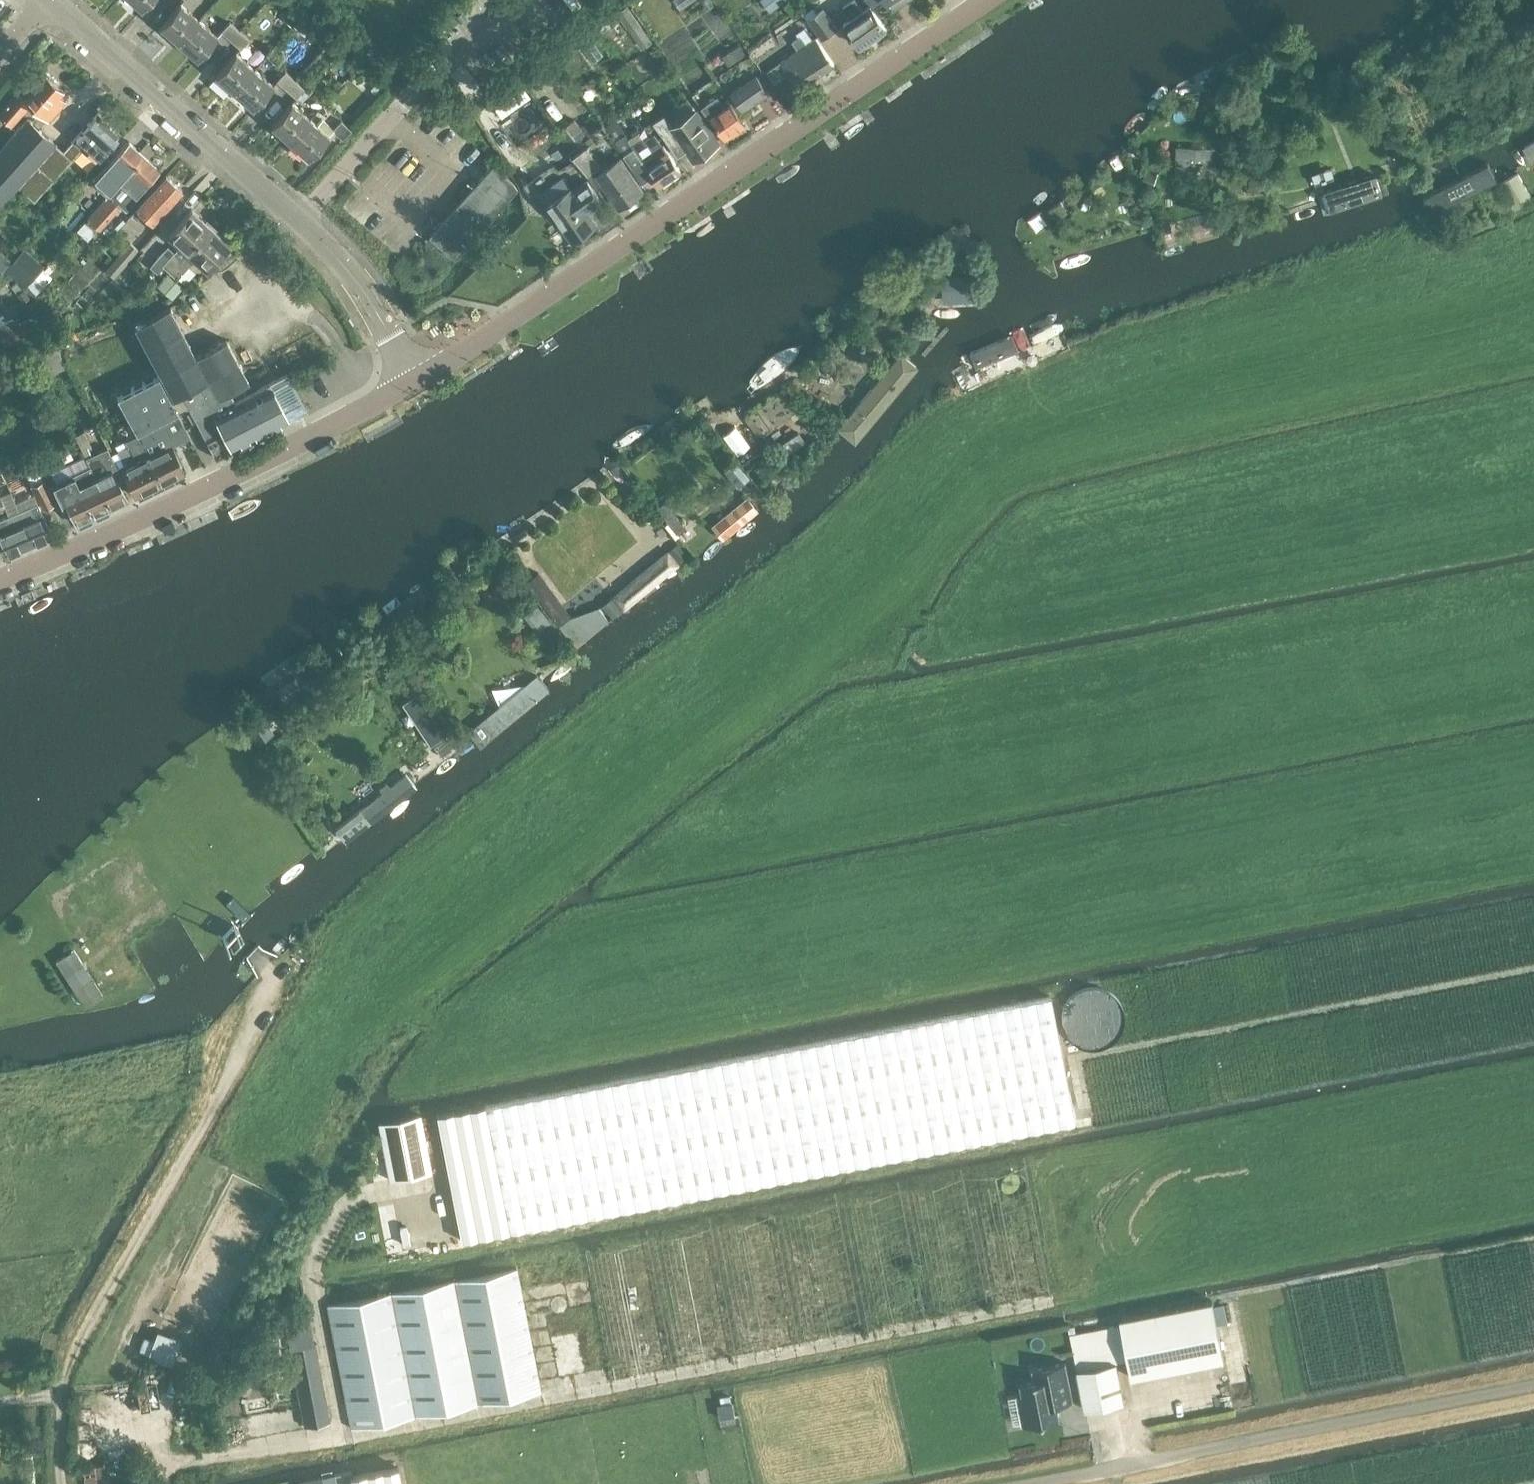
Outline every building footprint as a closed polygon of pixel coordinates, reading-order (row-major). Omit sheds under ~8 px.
[(142,10),(151,0),(132,0),(142,10)] [(786,0),(762,0),(770,11),(786,0)] [(849,17),(844,21),(861,45),(886,28),(869,3),(861,9),(856,0),(850,0),(842,6),(849,17)] [(160,26),(180,43),(200,20),(181,3),(160,26)] [(822,40),(839,28),(827,10),(809,22),(822,40)] [(305,34),(313,26),(301,16),(294,24),(305,34)] [(200,20),(180,43),(199,60),(219,37),(200,20)] [(231,39),(240,29),(230,20),(221,30),(231,39)] [(242,48),(250,38),(240,29),(231,39),(242,48)] [(799,87),(834,64),(816,38),(813,39),(806,29),(798,35),(800,38),(792,42),(798,50),(767,71),(775,82),(789,72),(799,87)] [(217,73),(236,90),(255,68),(236,51),(217,73)] [(255,68),(236,90),(255,107),(275,85),(255,68)] [(287,88),(295,78),(285,69),(277,79),(287,88)] [(66,100),(59,94),(64,89),(45,73),(24,96),(19,91),(0,112),(0,114),(11,124),(31,102),(50,118),(66,100)] [(736,98),(725,106),(718,95),(702,106),(711,119),(714,117),(727,137),(745,125),(736,111),(742,107),(744,110),(769,93),(757,74),(731,91),(736,98)] [(297,97),(305,87),(295,78),(287,88),(297,97)] [(496,103),(503,113),(532,92),(525,82),(496,103)] [(695,158),(719,142),(687,97),(654,120),(679,155),(689,148),(695,158)] [(514,142),(546,125),(531,98),(501,114),(494,101),(480,109),(483,115),(496,108),(514,142)] [(272,123),(291,139),(311,117),(293,100),(272,123)] [(56,143),(26,116),(0,146),(0,207),(37,165),(54,179),(83,147),(97,160),(121,133),(98,112),(64,150),(56,143)] [(311,117),(291,139),(309,156),(329,133),(311,117)] [(332,128),(342,138),(351,128),(341,118),(332,128)] [(625,133),(613,140),(642,183),(653,176),(659,186),(681,170),(655,132),(645,139),(643,137),(633,143),(625,133)] [(1520,143),(1530,161),(1533,158),(1533,136),(1520,143)] [(112,172),(120,180),(144,153),(129,139),(96,174),(104,181),(112,172)] [(588,174),(601,166),(587,145),(574,153),(588,174)] [(1176,146),(1175,177),(1213,179),(1214,147),(1176,146)] [(144,153),(120,180),(130,189),(122,198),(132,207),(143,195),(139,191),(160,168),(144,153)] [(1157,156),(1149,165),(1157,173),(1166,164),(1157,156)] [(619,206),(642,191),(620,158),(598,172),(619,206)] [(1489,185),(1481,166),(1441,183),(1449,202),(1489,185)] [(1146,171),(1144,183),(1155,185),(1157,173),(1146,171)] [(1519,171),(1501,181),(1516,208),(1533,198),(1519,171)] [(1385,200),(1377,172),(1325,187),(1333,215),(1385,200)] [(157,213),(181,188),(166,174),(125,218),(133,225),(150,207),(157,213)] [(588,211),(603,201),(587,178),(572,188),(564,176),(539,191),(574,240),(597,224),(588,211)] [(455,258),(508,197),(490,181),(485,187),(478,180),(429,235),(455,258)] [(111,214),(120,205),(95,183),(78,202),(109,229),(117,219),(111,214)] [(1499,185),(1485,191),(1496,217),(1510,211),(1499,185)] [(169,233),(180,243),(174,250),(167,244),(150,263),(157,270),(154,271),(162,278),(210,224),(191,208),(169,233)] [(86,217),(78,227),(90,235),(98,225),(86,217)] [(210,224),(162,278),(168,284),(176,276),(177,277),(195,257),(206,267),(229,241),(210,224)] [(144,253),(152,260),(169,239),(161,233),(144,253)] [(114,276),(138,249),(129,241),(104,268),(114,276)] [(18,277),(31,262),(19,251),(5,266),(18,277)] [(943,276),(945,300),(975,298),(973,274),(943,276)] [(29,296),(23,288),(16,282),(11,286),(16,293),(16,294),(22,302),(29,296)] [(228,338),(197,354),(171,304),(135,322),(173,396),(171,397),(160,374),(159,375),(191,436),(191,435),(179,410),(190,404),(208,440),(226,432),(215,409),(235,399),(231,392),(250,382),(228,338)] [(39,331),(33,316),(19,321),(16,315),(5,319),(3,314),(0,315),(0,344),(39,331)] [(1018,351),(1010,329),(968,345),(976,367),(1018,351)] [(900,343),(834,414),(851,430),(918,359),(900,343)] [(287,373),(235,400),(235,399),(215,409),(226,432),(208,440),(216,457),(307,410),(287,373)] [(191,436),(159,375),(118,396),(138,433),(127,439),(138,462),(124,469),(137,496),(186,472),(173,444),(191,436)] [(784,390),(750,413),(763,432),(797,409),(784,390)] [(799,432),(777,447),(784,456),(805,441),(799,432)] [(109,447),(88,457),(111,507),(129,499),(119,478),(123,477),(109,447)] [(89,464),(71,472),(91,516),(111,507),(88,457),(86,458),(89,464)] [(736,462),(725,471),(737,484),(748,475),(736,462)] [(45,508),(56,503),(37,464),(27,469),(28,472),(27,472),(45,508)] [(71,472),(51,482),(62,506),(69,503),(77,523),(91,516),(71,472)] [(746,496),(711,525),(722,539),(757,509),(746,496)] [(657,509),(674,532),(684,525),(667,502),(657,509)] [(40,503),(17,513),(31,546),(54,536),(40,503)] [(7,555),(7,556),(31,546),(17,513),(0,521),(0,539),(7,555)] [(677,544),(670,550),(679,562),(687,556),(677,544)] [(667,549),(611,595),(623,610),(679,564),(667,549)] [(563,629),(575,620),(538,571),(526,579),(563,629)] [(611,597),(602,605),(612,618),(622,610),(611,597)] [(548,622),(536,605),(524,614),(536,630),(548,622)] [(551,691),(536,672),(465,727),(480,746),(551,691)] [(419,692),(404,703),(409,710),(430,743),(446,733),(425,700),(419,692)] [(256,742),(272,731),(260,713),(243,724),(256,742)] [(469,736),(461,726),(447,737),(454,747),(469,736)] [(419,790),(404,771),(333,825),(348,844),(419,790)] [(75,945),(58,956),(87,1001),(104,991),(75,945)] [(1117,1038),(1121,988),(1071,984),(1068,1034),(1117,1038)] [(1046,995),(939,1014),(633,1074),(632,1073),(438,1111),(462,1238),(719,1188),(964,1140),(1072,1122),(1046,995)] [(390,1178),(430,1170),(419,1114),(379,1122),(390,1178)] [(521,1287),(580,1276),(576,1252),(516,1264),(521,1287)] [(351,1427),(540,1390),(516,1268),(327,1305),(351,1427)] [(1213,1300),(1121,1318),(1132,1377),(1224,1359),(1213,1300)] [(559,1376),(586,1370),(575,1310),(547,1316),(559,1376)] [(305,1426),(328,1421),(313,1342),(314,1342),(310,1320),(285,1325),(305,1426)] [(169,1334),(159,1361),(172,1365),(173,1363),(181,1338),(169,1334)] [(143,1335),(138,1349),(148,1353),(153,1339),(143,1335)] [(1034,1380),(1020,1382),(1022,1393),(1009,1395),(1014,1423),(1022,1421),(1023,1425),(1037,1423),(1060,1418),(1057,1403),(1073,1400),(1070,1386),(1065,1360),(1031,1367),(1034,1380)] [(1085,1409),(1124,1401),(1116,1362),(1077,1370),(1085,1409)] [(734,1415),(732,1401),(717,1404),(720,1418),(734,1415)] [(139,1459),(84,1465),(86,1483),(143,1483),(139,1459)] [(351,1475),(352,1483),(401,1483),(397,1465),(351,1475)] [(334,1474),(297,1481),(298,1483),(336,1483),(334,1474)]
